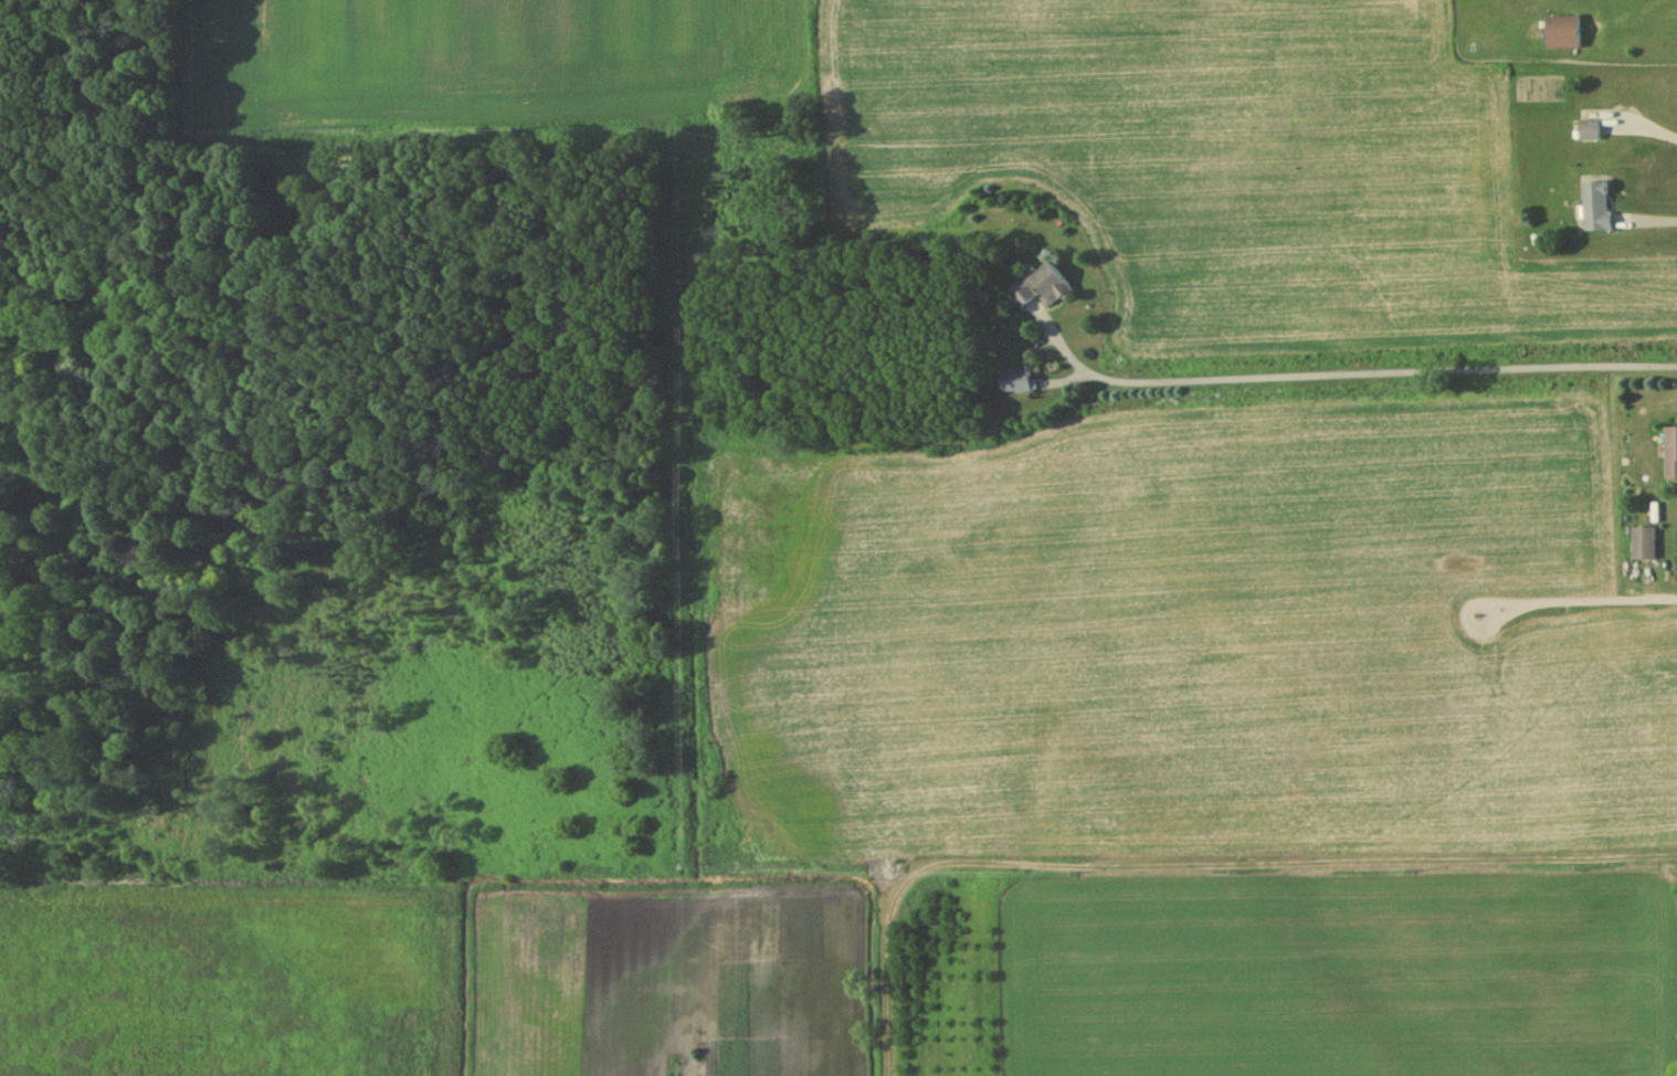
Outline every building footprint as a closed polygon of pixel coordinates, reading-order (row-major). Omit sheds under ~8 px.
[(1548,19),(1548,52),(1581,52),(1581,19),(1548,19)] [(1601,123),(1581,123),(1581,144),(1601,144),(1601,123)] [(1587,235),(1613,235),(1613,185),(1587,185),(1587,235)] [(1052,265),(1011,294),(1024,312),(1042,299),(1050,311),(1073,295),(1052,265)] [(1003,394),(1032,394),(1032,372),(1003,372),(1003,394)] [(1666,430),(1666,481),(1676,481),(1676,430),(1666,430)] [(1633,563),(1654,563),(1654,530),(1633,530),(1633,563)]
